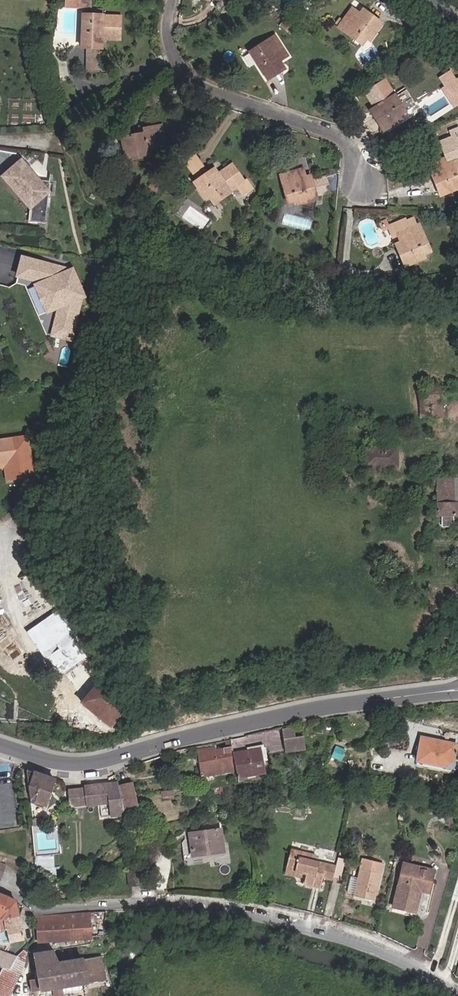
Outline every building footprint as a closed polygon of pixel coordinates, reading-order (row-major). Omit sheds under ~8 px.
[(360,10),(352,4),(338,23),(362,40),(380,14),(365,4),(360,10)] [(112,9),(83,8),(82,41),(100,40),(101,34),(122,33),(122,12),(112,13),(112,9)] [(283,51),(276,39),(254,52),(266,74),(277,67),(273,58),(283,51)] [(436,77),(454,106),(457,103),(457,80),(450,68),(436,77)] [(386,75),(367,87),(378,106),(372,109),(380,124),(405,109),(386,75)] [(126,115),(140,114),(139,99),(126,100),(126,115)] [(155,134),(163,133),(162,118),(142,119),(141,114),(140,114),(126,115),(120,115),(122,145),(144,143),(144,135),(155,136),(155,134)] [(155,134),(155,136),(155,145),(166,144),(166,140),(166,133),(163,133),(155,134)] [(457,147),(436,153),(439,165),(432,167),(437,182),(457,176),(457,151),(457,147)] [(191,173),(204,166),(198,153),(184,159),(191,173)] [(23,156),(4,172),(20,190),(23,187),(33,199),(31,218),(47,220),(51,177),(40,175),(23,156)] [(208,163),(196,173),(211,195),(231,182),(228,178),(240,170),(229,156),(212,167),(208,163)] [(294,166),(280,170),(283,179),(288,199),(296,197),(297,200),(317,194),(316,190),(311,175),(306,176),(302,164),(299,157),(291,159),(294,166)] [(325,171),(311,175),(316,190),(329,186),(325,171)] [(207,195),(194,177),(191,180),(203,197),(207,195)] [(435,245),(430,231),(423,233),(420,222),(417,223),(415,215),(389,223),(387,217),(380,219),(382,229),(388,227),(391,232),(397,230),(401,241),(394,243),(398,257),(435,245)] [(20,261),(15,279),(42,287),(43,289),(41,291),(55,316),(58,314),(51,341),(69,346),(80,307),(78,303),(85,299),(71,273),(57,281),(51,270),(20,261)] [(417,389),(420,418),(442,416),(441,403),(457,402),(457,386),(417,389)] [(21,432),(0,437),(0,461),(5,460),(6,464),(3,465),(6,477),(29,471),(21,432)] [(397,451),(365,450),(365,468),(397,469),(397,451)] [(433,487),(436,487),(437,516),(457,515),(457,478),(432,479),(433,487)] [(75,665),(90,659),(87,652),(71,656),(75,665)] [(81,664),(74,671),(77,674),(85,667),(81,664)] [(112,727),(133,702),(120,682),(110,688),(96,671),(83,683),(91,692),(81,701),(112,727)] [(332,728),(325,727),(324,735),(332,736),(332,728)] [(306,747),(304,735),(294,736),(293,730),(281,732),(285,751),(306,747)] [(456,740),(420,736),(417,762),(453,767),(456,740)] [(29,743),(26,751),(32,754),(35,746),(29,743)] [(264,746),(233,752),(233,753),(237,773),(238,777),(265,771),(262,760),(267,759),(264,746)] [(204,780),(237,773),(233,753),(233,752),(232,747),(215,751),(215,748),(199,751),(204,780)] [(26,771),(30,798),(35,800),(35,802),(43,805),(45,806),(54,782),(26,771)] [(107,807),(109,820),(122,819),(120,809),(119,798),(118,790),(117,786),(83,791),(84,793),(86,809),(86,810),(107,807)] [(132,807),(130,788),(118,790),(120,809),(132,807)] [(86,809),(84,793),(69,795),(71,811),(86,809)] [(35,800),(30,798),(30,805),(42,809),(43,805),(35,802),(35,800)] [(224,831),(192,834),(194,858),(226,855),(224,831)] [(291,848),(286,867),(303,872),(307,873),(305,882),(321,886),(324,876),(333,879),(336,865),(316,859),(317,854),(291,848)] [(383,862),(364,858),(359,878),(352,876),(348,891),(356,893),(355,896),(375,900),(383,862)] [(429,893),(432,880),(427,878),(429,869),(404,864),(394,907),(416,912),(421,891),(429,893)] [(42,866),(42,868),(40,869),(42,883),(43,883),(44,886),(48,885),(47,883),(51,882),(49,868),(47,868),(46,866),(42,866)] [(303,872),(286,867),(285,872),(302,877),(303,872)] [(128,886),(139,885),(138,871),(127,872),(128,886)] [(83,892),(71,899),(73,903),(85,901),(84,896),(83,892)] [(1,920),(3,921),(5,930),(6,930),(10,943),(24,940),(17,903),(14,900),(0,895),(0,916),(2,916),(1,920)] [(37,943),(90,940),(88,913),(38,916),(37,943)] [(22,968),(26,951),(24,950),(15,957),(10,971),(3,969),(0,974),(0,995),(9,995),(22,968)] [(39,978),(29,980),(32,992),(104,980),(100,956),(84,959),(84,957),(59,961),(54,950),(34,953),(39,978)] [(3,969),(10,971),(15,957),(3,954),(3,952),(0,951),(0,966),(3,969)]
